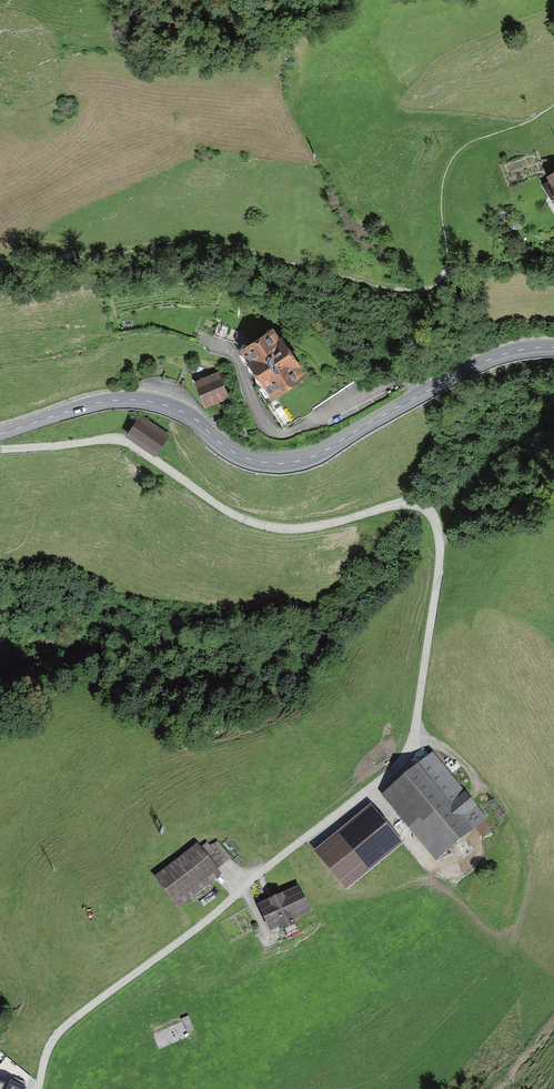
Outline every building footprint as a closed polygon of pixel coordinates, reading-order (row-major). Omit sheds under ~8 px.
[(547,176),(550,180),(544,184),(553,198),(553,171),(547,176)] [(273,326),(242,347),(273,392),(304,372),(273,326)] [(218,373),(198,380),(207,404),(226,396),(218,373)] [(171,434),(139,414),(125,434),(157,455),(171,434)] [(433,759),(395,787),(442,849),(480,820),(433,759)] [(323,853),(345,879),(400,835),(378,809),(323,853)] [(163,877),(181,899),(216,870),(198,848),(163,877)] [(295,885),(262,901),(275,927),(308,911),(295,885)] [(23,1083),(0,1073),(0,1088),(21,1088),(23,1083)]
